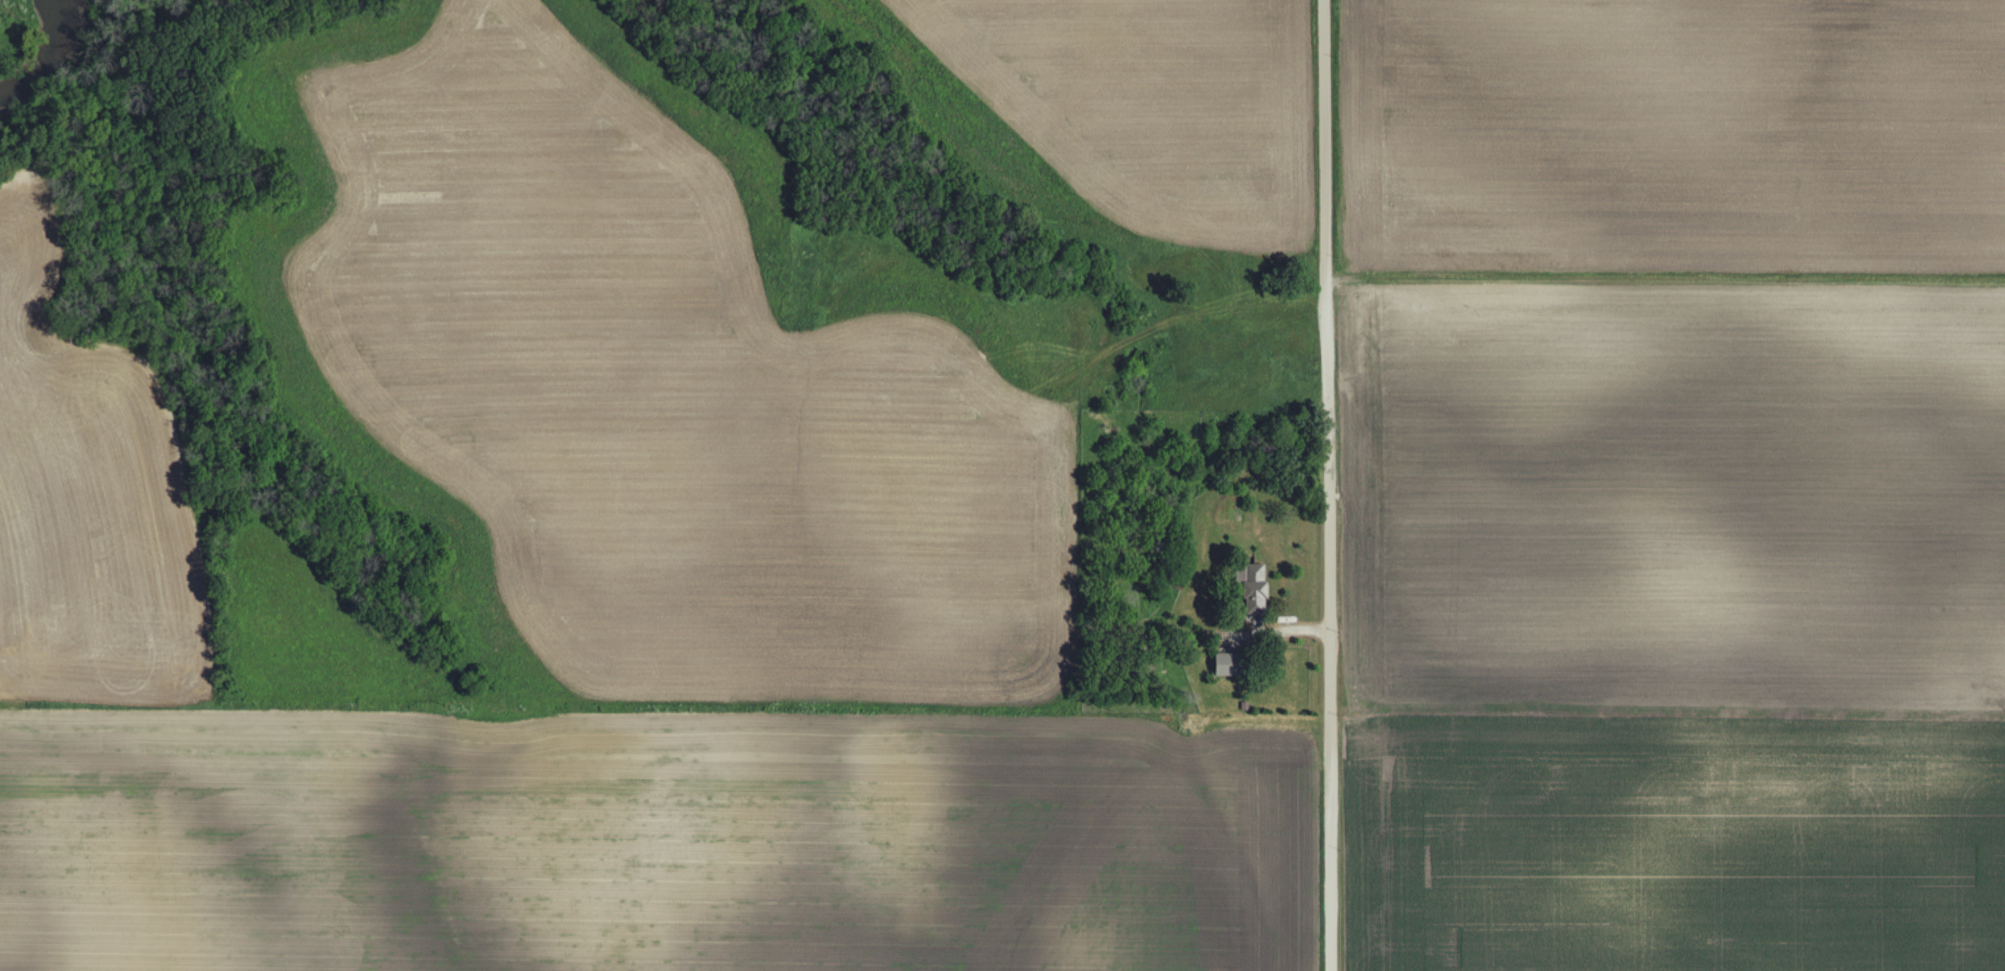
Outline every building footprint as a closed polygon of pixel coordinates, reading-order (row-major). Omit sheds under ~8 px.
[(1264,565),(1236,566),(1236,585),(1243,585),(1244,613),(1265,613),(1264,565)] [(1214,676),(1237,675),(1237,655),(1214,655),(1214,676)]
